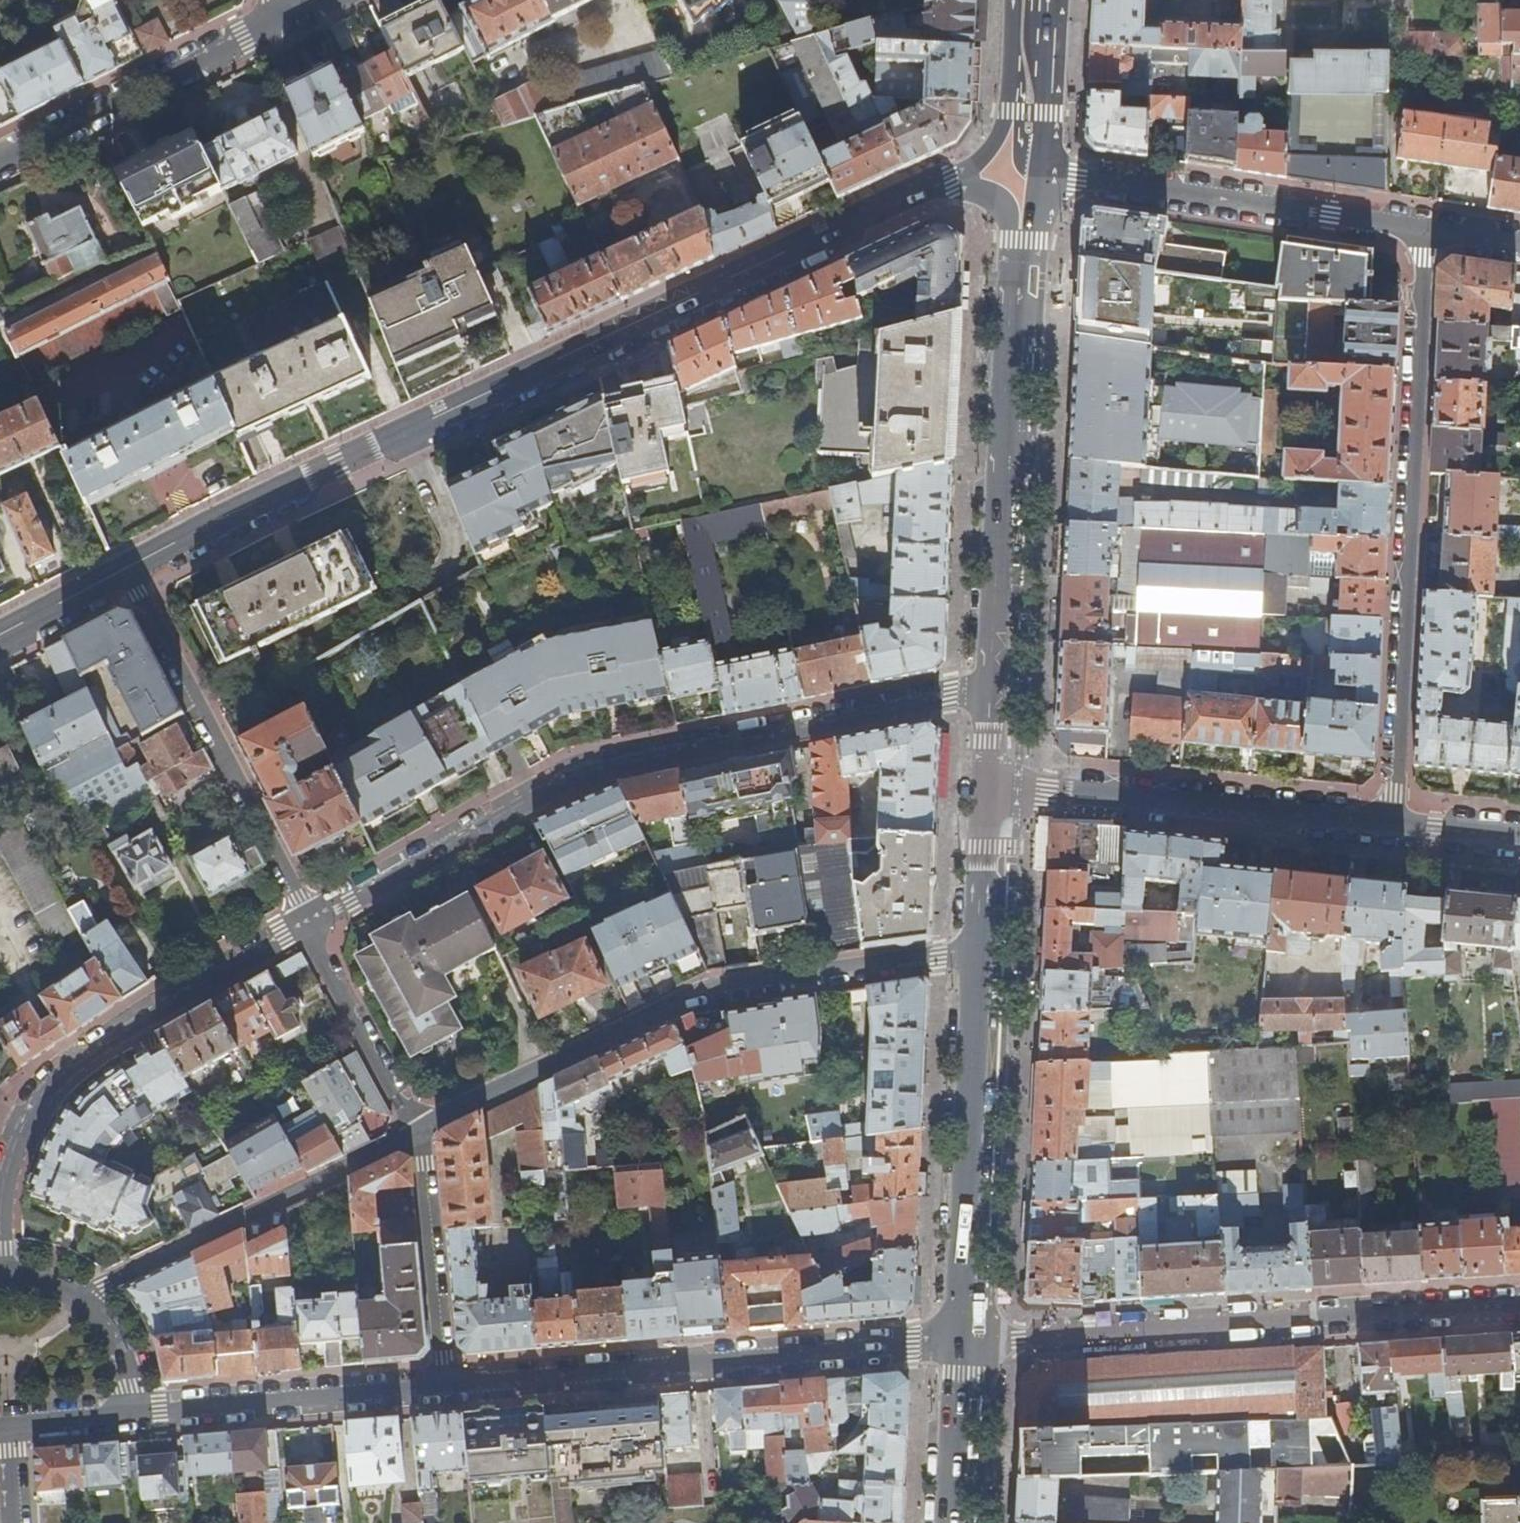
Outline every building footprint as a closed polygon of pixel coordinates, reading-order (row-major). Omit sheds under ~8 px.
[(95,11),(59,30),(65,41),(87,85),(112,73),(144,56),(132,34),(120,9),(115,0),(90,0),(95,11)] [(546,0),(478,0),(449,14),(475,63),(557,22),(546,0)] [(557,22),(561,29),(595,11),(592,3),(597,0),(546,0),(557,22)] [(697,24),(700,22),(708,13),(714,9),(717,13),(721,11),(727,2),(730,0),(685,0),(697,24)] [(814,37),(815,0),(782,0),(802,41),(814,37)] [(978,0),(951,0),(929,7),(928,16),(923,8),(875,22),(880,44),(880,46),(947,49),(976,50),(976,40),(976,22),(977,12),(978,0)] [(977,12),(982,13),(987,13),(987,0),(978,0),(977,12)] [(1090,47),(1191,52),(1240,54),(1242,29),(1161,25),(1161,28),(1157,27),(1157,34),(1150,34),(1151,31),(1143,31),(1145,0),(1092,0),(1090,47)] [(1242,29),(1240,54),(1240,55),(1279,55),(1280,33),(1274,32),(1274,13),(1281,8),(1281,0),(1243,0),(1242,29)] [(1395,56),(1455,58),(1465,58),(1465,35),(1406,34),(1407,20),(1410,20),(1410,0),(1396,0),(1395,56)] [(449,14),(443,1),(385,30),(395,51),(408,76),(423,69),(433,90),(456,79),(471,110),(431,121),(442,143),(506,125),(495,104),(475,63),(449,14)] [(1478,7),(1479,58),(1502,58),(1502,47),(1501,17),(1501,7),(1478,7)] [(1501,17),(1502,47),(1514,47),(1514,58),(1519,58),(1519,17),(1501,17)] [(159,19),(132,34),(144,56),(171,42),(159,19)] [(358,44),(346,20),(333,27),(345,50),(358,44)] [(880,44),(875,22),(874,21),(818,36),(851,111),(874,100),(893,100),(927,102),(973,104),(974,76),(976,50),(947,49),(880,46),(878,62),(880,62),(877,85),(861,84),(849,57),(839,60),(837,55),(880,44)] [(982,22),(976,22),(976,40),(985,41),(986,22),(982,22)] [(851,111),(818,36),(814,37),(802,41),(771,49),(802,116),(810,135),(827,127),(815,101),(821,98),(841,141),(862,130),(859,125),(880,114),(874,100),(851,111)] [(87,85),(65,41),(2,73),(16,101),(23,117),(54,102),(87,85)] [(1191,52),(1090,47),(1089,74),(1088,85),(1119,86),(1122,82),(1127,82),(1127,75),(1130,72),(1131,65),(1179,68),(1178,87),(1160,87),(1160,100),(1189,102),(1190,79),(1191,52)] [(408,76),(395,51),(369,65),(390,105),(416,91),(408,76)] [(677,76),(664,51),(583,74),(596,99),(646,85),(656,82),(677,76)] [(1240,54),(1191,52),(1190,79),(1239,79),(1240,55),(1240,54)] [(1290,56),(1279,55),(1240,55),(1239,79),(1238,93),(1255,93),(1255,77),(1289,77),(1290,56)] [(1388,57),(1290,56),(1289,77),(1289,94),(1300,94),(1375,95),(1388,95),(1388,57)] [(1512,58),(1502,58),(1501,103),(1505,104),(1506,101),(1511,101),(1511,83),(1512,58)] [(1512,58),(1511,83),(1518,83),(1519,83),(1519,58),(1514,58),(1512,58)] [(343,78),(336,65),(288,89),(315,156),(367,130),(364,120),(343,78)] [(390,105),(369,65),(343,78),(364,120),(391,107),(390,105)] [(596,99),(583,74),(555,81),(553,78),(539,84),(538,83),(495,104),(506,125),(538,116),(596,99)] [(660,91),(656,82),(646,85),(651,95),(660,91)] [(1450,94),(1451,83),(1444,82),(1443,93),(1450,94)] [(646,85),(596,99),(538,116),(550,141),(591,230),(616,219),(606,195),(681,159),(651,95),(646,85)] [(1300,94),(1289,94),(1287,120),(1285,157),(1317,158),(1317,146),(1299,145),(1300,94)] [(1386,162),(1388,95),(1375,95),(1375,149),(1356,148),(1355,161),(1386,162)] [(1119,98),(1087,97),(1086,120),(1085,140),(1095,153),(1135,158),(1147,160),(1149,124),(1155,123),(1155,126),(1172,126),(1172,122),(1188,123),(1188,116),(1189,102),(1160,100),(1148,100),(1147,113),(1146,116),(1118,114),(1119,98)] [(893,100),(874,100),(880,114),(886,128),(907,169),(935,156),(958,144),(972,125),(973,104),(927,102),(924,107),(902,119),(893,100)] [(23,117),(16,101),(6,106),(14,122),(23,117)] [(221,142),(206,149),(224,185),(227,190),(300,154),(280,111),(220,141),(221,142)] [(1188,116),(1188,123),(1187,140),(1187,166),(1209,169),(1235,173),(1237,132),(1238,117),(1213,117),(1213,111),(1204,111),(1205,116),(1188,116)] [(1441,168),(1447,121),(1403,115),(1397,161),(1441,168)] [(810,135),(802,116),(744,144),(768,197),(770,197),(771,206),(831,178),(822,159),(810,135)] [(1285,157),(1287,120),(1279,120),(1278,132),(1280,136),(1264,134),(1265,128),(1263,128),(1263,124),(1260,123),(1258,120),(1250,120),(1246,124),(1245,132),(1237,132),(1235,173),(1260,176),(1284,180),(1285,157)] [(1488,127),(1447,121),(1441,168),(1494,175),(1497,161),(1498,152),(1485,150),(1488,127)] [(831,178),(841,200),(874,184),(907,169),(886,128),(822,159),(831,178)] [(206,149),(198,131),(182,140),(183,142),(135,166),(134,164),(118,172),(145,224),(172,211),(175,216),(200,204),(196,196),(207,191),(208,193),(224,185),(206,149)] [(413,152),(407,138),(395,145),(400,156),(413,152)] [(1174,139),(1173,164),(1187,166),(1187,140),(1174,139)] [(1387,182),(1386,162),(1355,161),(1317,158),(1285,157),(1284,180),(1323,186),(1370,193),(1370,182),(1387,182)] [(1497,161),(1494,175),(1489,211),(1501,212),(1519,215),(1519,165),(1497,161)] [(1386,195),(1387,182),(1370,182),(1370,193),(1386,195)] [(234,205),(261,261),(286,250),(260,196),(250,200),(245,200),(234,205)] [(770,197),(768,197),(762,199),(764,209),(756,212),(753,209),(742,214),(743,215),(719,222),(715,213),(707,216),(707,220),(715,259),(748,243),(776,230),(771,206),(770,197)] [(29,225),(55,280),(77,271),(69,255),(100,241),(84,207),(55,220),(52,214),(29,225)] [(604,256),(625,301),(678,276),(715,259),(707,220),(707,216),(704,209),(604,256)] [(1163,223),(1100,214),(1081,231),(1080,247),(1079,265),(1126,271),(1225,284),(1227,255),(1161,246),(1163,223)] [(889,244),(848,263),(856,283),(859,300),(876,293),(878,301),(881,305),(886,309),(890,311),(895,312),(903,312),(909,309),(916,303),(919,303),(918,326),(963,313),(965,275),(965,269),(960,269),(960,256),(966,254),(966,242),(947,229),(936,227),(934,222),(889,244)] [(322,265),(353,250),(341,226),(311,240),(322,265)] [(530,328),(537,343),(580,323),(625,301),(604,256),(573,270),(557,237),(541,246),(556,278),(530,291),(544,322),(530,328)] [(77,271),(109,260),(100,241),(69,255),(77,271)] [(1302,243),(1286,241),(1284,292),(1279,292),(1278,304),(1309,305),(1365,307),(1366,282),(1372,282),(1372,277),(1366,277),(1367,253),(1302,243)] [(424,281),(375,303),(399,361),(464,332),(461,325),(499,308),(473,248),(429,268),(432,273),(422,277),(424,281)] [(171,281),(160,256),(96,288),(7,333),(19,358),(20,357),(171,281)] [(753,308),(726,321),(735,356),(783,343),(786,361),(804,356),(801,338),(864,320),(859,300),(848,303),(843,290),(856,283),(848,263),(753,308)] [(1126,271),(1079,265),(1078,296),(1076,323),(1076,339),(1123,346),(1124,329),(1131,330),(1131,323),(1124,322),(1126,271)] [(1513,299),(1516,276),(1484,271),(1452,266),(1439,275),(1438,325),(1487,329),(1488,310),(1506,312),(1505,320),(1510,320),(1513,299)] [(1279,292),(1225,284),(1126,271),(1124,322),(1131,323),(1131,330),(1124,329),(1123,346),(1150,350),(1259,366),(1261,315),(1277,315),(1278,304),(1279,292)] [(266,357),(215,381),(237,430),(241,440),(244,438),(243,436),(372,375),(373,377),(375,376),(329,280),(248,319),(266,357)] [(184,310),(180,301),(171,281),(20,357),(32,383),(169,314),(171,317),(184,310)] [(24,296),(14,301),(18,308),(27,303),(24,296)] [(1513,299),(1510,320),(1509,330),(1519,331),(1519,299),(1513,299)] [(1399,309),(1365,307),(1309,305),(1305,370),(1329,371),(1331,318),(1347,319),(1344,372),(1395,374),(1397,339),(1399,309)] [(918,326),(862,341),(860,367),(826,376),(822,453),(876,456),(875,481),(955,465),(958,401),(963,313),(918,326)] [(695,336),(673,346),(679,378),(683,395),(738,368),(735,356),(726,321),(695,336)] [(1487,329),(1438,325),(1436,351),(1434,386),(1483,389),(1486,341),(1487,329)] [(1509,330),(1492,329),(1492,341),(1517,343),(1516,353),(1519,353),(1519,331),(1509,330)] [(1123,346),(1076,339),(1074,375),(1070,449),(1069,466),(1119,471),(1141,472),(1157,473),(1159,443),(1245,450),(1245,447),(1259,449),(1262,403),(1250,402),(1250,400),(1238,398),(1238,394),(1177,388),(1177,393),(1164,392),(1165,377),(1149,377),(1150,350),(1123,346)] [(1511,391),(1519,391),(1519,355),(1511,391)] [(1263,382),(1265,367),(1251,368),(1250,382),(1263,382)] [(1393,428),(1395,374),(1344,372),(1329,371),(1305,370),(1290,370),(1288,395),(1325,396),(1326,388),(1344,390),(1339,468),(1322,468),(1322,460),(1286,458),(1285,484),(1340,487),(1389,489),(1393,428)] [(605,399),(619,465),(624,485),(672,475),(665,441),(691,435),(686,408),(683,395),(679,378),(625,390),(625,395),(605,399)] [(66,457),(89,505),(163,467),(237,430),(215,381),(66,457)] [(1483,389),(1434,386),(1434,401),(1432,431),(1480,434),(1482,402),(1488,402),(1488,389),(1483,389)] [(1263,393),(1262,403),(1259,449),(1259,457),(1272,458),(1275,394),(1263,393)] [(543,426),(535,430),(552,495),(555,494),(556,495),(575,486),(577,488),(599,479),(597,476),(617,467),(617,466),(619,465),(605,399),(605,398),(543,426)] [(62,448),(40,402),(0,421),(0,477),(62,448)] [(1497,423),(1496,435),(1502,436),(1512,436),(1513,424),(1497,423)] [(507,459),(451,486),(480,556),(492,550),(491,547),(532,527),(527,516),(555,503),(552,495),(535,430),(501,446),(507,459)] [(1480,434),(1432,431),(1431,453),(1430,476),(1447,476),(1478,478),(1480,441),(1493,443),(1492,441),(1502,442),(1502,436),(1496,435),(1480,434)] [(955,465),(875,481),(862,484),(866,507),(881,506),(881,505),(890,505),(890,512),(887,512),(885,534),(896,535),(893,588),(871,587),(871,581),(851,580),(855,600),(893,601),(948,603),(951,539),(955,465)] [(1119,471),(1069,466),(1069,481),(1118,484),(1119,471)] [(1157,473),(1141,472),(1140,486),(1249,495),(1250,482),(1157,473)] [(1478,478),(1447,476),(1444,538),(1496,541),(1506,541),(1517,542),(1517,531),(1494,529),(1497,489),(1511,489),(1511,481),(1478,478)] [(1118,484),(1069,481),(1067,511),(1066,528),(1121,530),(1267,537),(1386,543),(1388,515),(1389,489),(1340,487),(1339,516),(1134,506),(1133,507),(1129,507),(1128,512),(1116,511),(1118,484)] [(863,522),(858,485),(831,490),(835,507),(847,560),(871,561),(871,568),(877,568),(878,559),(876,559),(876,551),(854,549),(849,524),(863,522)] [(831,490),(762,505),(766,520),(835,507),(831,490)] [(6,507),(33,568),(56,556),(29,496),(19,501),(17,498),(11,500),(13,504),(6,507)] [(762,505),(715,514),(718,527),(722,543),(755,536),(752,525),(766,522),(766,520),(762,505)] [(708,516),(705,516),(707,528),(718,527),(715,514),(708,516)] [(705,516),(683,521),(709,641),(711,648),(733,643),(707,528),(705,516)] [(1121,530),(1066,528),(1066,534),(1065,554),(1064,578),(1109,580),(1117,580),(1119,580),(1121,530)] [(1267,537),(1121,530),(1119,580),(1117,580),(1117,599),(1139,600),(1138,619),(1128,618),(1126,643),(1106,642),(1109,580),(1064,578),(1063,603),(1060,647),(1192,654),(1261,658),(1263,625),(1262,618),(1265,577),(1267,537)] [(1065,554),(1066,534),(1054,534),(1051,578),(1064,578),(1065,554)] [(1385,564),(1386,543),(1267,537),(1265,577),(1308,580),(1309,556),(1338,557),(1344,552),(1344,563),(1341,563),(1337,566),(1336,581),(1342,581),(1385,584),(1385,564)] [(1496,541),(1444,538),(1441,597),(1476,599),(1493,600),(1496,541)] [(345,539),(339,542),(346,556),(359,585),(368,602),(373,599),(364,580),(345,539)] [(770,543),(772,553),(780,551),(778,541),(770,543)] [(1517,542),(1506,541),(1505,549),(1518,550),(1518,542),(1517,542)] [(346,556),(339,542),(198,606),(226,665),(252,654),(258,651),(368,602),(359,585),(346,556)] [(1308,580),(1265,577),(1262,618),(1289,619),(1293,619),(1293,613),(1286,613),(1287,590),(1309,591),(1309,595),(1328,596),(1329,592),(1330,581),(1308,580)] [(1384,600),(1385,584),(1342,581),(1341,605),(1335,605),(1334,611),(1340,611),(1340,621),(1383,624),(1384,600)] [(1441,597),(1424,596),(1418,710),(1415,768),(1510,778),(1515,729),(1441,720),(1443,695),(1464,697),(1470,693),(1475,646),(1476,599),(1441,597)] [(946,632),(948,603),(893,601),(892,620),(896,620),(896,629),(892,633),(881,633),(880,627),(862,631),(864,638),(874,687),(935,674),(945,661),(946,632)] [(1509,601),(1504,658),(1519,659),(1519,602),(1509,601)] [(424,602),(415,607),(417,613),(426,607),(424,602)] [(427,627),(433,623),(426,607),(417,613),(424,626),(427,627)] [(143,736),(184,713),(164,676),(131,614),(120,612),(79,633),(64,641),(81,678),(109,664),(113,670),(110,673),(143,736)] [(1293,619),(1289,619),(1289,626),(1289,629),(1313,629),(1314,620),(1293,619)] [(1381,643),(1383,624),(1340,621),(1333,621),(1332,649),(1327,649),(1327,654),(1331,654),(1331,661),(1380,664),(1381,643)] [(473,706),(494,751),(495,754),(565,717),(670,696),(667,683),(659,644),(654,623),(573,639),(538,646),(464,687),(473,706)] [(779,644),(792,641),(788,626),(775,629),(779,644)] [(352,643),(374,683),(400,669),(380,628),(352,643)] [(837,694),(874,687),(864,638),(794,654),(805,700),(837,694)] [(109,803),(146,782),(140,770),(137,765),(126,771),(116,752),(87,691),(81,678),(64,641),(43,651),(66,702),(27,722),(21,725),(44,772),(56,800),(60,808),(73,801),(84,819),(109,803)] [(670,696),(671,700),(720,690),(715,665),(711,648),(709,641),(665,650),(664,643),(659,644),(667,683),(670,696)] [(363,823),(378,854),(408,838),(397,816),(389,821),(382,805),(428,783),(408,742),(365,763),(369,747),(348,702),(376,686),(374,683),(352,643),(293,677),(305,701),(309,710),(329,752),(338,771),(363,823)] [(1192,654),(1060,647),(1058,694),(1056,732),(1109,734),(1112,660),(1126,661),(1126,676),(1149,677),(1149,672),(1190,674),(1192,654)] [(720,690),(726,716),(766,708),(805,700),(794,654),(793,649),(715,665),(720,690)] [(258,651),(252,654),(254,660),(261,658),(258,651)] [(1261,658),(1192,654),(1190,674),(1260,678),(1262,658),(1261,658)] [(1253,752),(1303,757),(1311,681),(1312,673),(1313,661),(1262,658),(1260,678),(1260,688),(1278,690),(1279,679),(1302,681),(1299,708),(1278,706),(1278,700),(1273,700),(1272,705),(1258,704),(1253,752)] [(1504,658),(1506,688),(1518,701),(1519,675),(1519,659),(1504,658)] [(1377,727),(1380,664),(1331,661),(1313,661),(1312,673),(1337,675),(1336,691),(1357,693),(1356,709),(1338,707),(1338,703),(1333,702),(1333,707),(1324,706),(1324,700),(1316,699),(1319,682),(1311,681),(1303,757),(1375,764),(1377,727)] [(1510,778),(1519,779),(1519,675),(1518,701),(1515,729),(1510,778)] [(293,707),(305,701),(293,677),(280,685),(293,707)] [(1132,740),(1184,744),(1188,697),(1189,682),(1161,680),(1159,700),(1135,699),(1132,740)] [(128,745),(131,744),(127,735),(120,739),(95,687),(87,691),(116,752),(128,745)] [(1184,744),(1253,752),(1258,704),(1233,701),(1234,696),(1229,696),(1229,701),(1188,697),(1184,744)] [(431,734),(465,805),(480,797),(465,765),(494,751),(473,706),(467,709),(470,715),(431,734)] [(283,829),(297,857),(318,847),(319,850),(345,836),(344,834),(363,823),(338,771),(300,790),(295,780),(300,776),(302,772),(300,766),(329,752),(309,710),(240,745),(252,768),(283,829)] [(21,725),(27,722),(23,714),(17,717),(21,725)] [(929,723),(815,746),(820,842),(852,840),(850,821),(849,821),(846,780),(881,773),(878,834),(936,838),(937,829),(941,732),(929,723)] [(146,782),(147,784),(194,756),(176,724),(140,746),(149,765),(140,770),(146,782)] [(126,771),(137,765),(138,765),(128,745),(116,752),(126,771)] [(19,770),(7,747),(0,751),(0,780),(19,770)] [(803,758),(801,748),(791,751),(793,760),(803,758)] [(185,785),(215,768),(205,749),(194,756),(147,784),(155,797),(165,790),(168,797),(186,787),(185,785)] [(793,760),(791,751),(767,756),(711,767),(681,774),(690,819),(724,813),(724,814),(751,809),(751,808),(764,805),(769,831),(796,825),(791,796),(790,788),(791,783),(797,778),(793,760)] [(47,805),(56,800),(44,772),(33,778),(47,805)] [(690,819),(681,774),(652,779),(620,786),(638,822),(664,816),(666,824),(669,824),(675,847),(652,852),(663,876),(713,865),(691,822),(690,819)] [(638,822),(620,786),(577,804),(534,822),(544,841),(546,839),(565,876),(645,838),(638,822)] [(150,831),(168,821),(156,800),(138,810),(150,831)] [(69,911),(51,880),(26,833),(19,821),(0,833),(0,850),(13,874),(52,944),(79,930),(69,911)] [(1049,875),(1051,828),(1049,828),(1046,829),(1044,829),(1042,831),(1039,834),(1038,837),(1036,866),(1039,867),(1039,875),(1049,875)] [(1127,830),(1051,828),(1049,875),(1049,884),(1047,913),(1110,915),(1111,893),(1086,892),(1086,889),(1092,885),(1092,874),(1086,874),(1087,865),(1109,866),(1124,866),(1127,836),(1127,830)] [(111,867),(120,884),(129,878),(136,890),(173,868),(152,833),(133,844),(130,839),(125,842),(127,847),(116,854),(120,862),(111,867)] [(878,839),(852,840),(849,841),(852,868),(859,867),(857,855),(881,857),(881,872),(864,887),(855,886),(864,950),(931,941),(934,891),(936,838),(878,834),(878,839)] [(252,872),(265,865),(256,847),(242,855),(231,835),(189,859),(210,898),(253,874),(252,872)] [(1123,893),(1122,916),(1197,919),(1204,844),(1142,838),(1127,836),(1124,866),(1124,871),(1123,893)] [(852,868),(849,841),(800,847),(793,848),(794,853),(742,861),(749,905),(754,937),(807,926),(812,958),(864,950),(855,886),(852,868)] [(1227,846),(1204,844),(1197,919),(1195,938),(1268,945),(1275,876),(1225,871),(1227,846)] [(542,856),(511,872),(534,916),(565,900),(542,856)] [(742,861),(742,859),(713,865),(663,876),(671,894),(682,918),(716,912),(749,905),(742,861)] [(534,916),(511,872),(479,888),(502,933),(534,916)] [(1349,883),(1275,876),(1268,945),(1267,956),(1301,959),(1309,954),(1310,944),(1322,945),(1327,941),(1343,942),(1349,883)] [(1406,889),(1349,883),(1343,942),(1341,956),(1344,994),(1354,994),(1351,968),(1355,968),(1357,943),(1365,944),(1367,948),(1378,948),(1380,946),(1385,946),(1385,953),(1380,960),(1381,975),(1391,974),(1401,974),(1400,947),(1405,901),(1406,889)] [(495,946),(470,893),(415,924),(410,914),(372,935),(377,946),(358,956),(402,1037),(412,1055),(461,1028),(445,1001),(454,997),(442,975),(495,946)] [(1111,893),(1110,915),(1122,916),(1123,893),(1111,893)] [(668,966),(698,953),(682,918),(671,894),(592,930),(618,989),(650,975),(648,970),(666,961),(668,966)] [(1447,894),(1446,904),(1444,927),(1443,938),(1442,945),(1496,951),(1494,970),(1514,972),(1511,954),(1517,901),(1447,894)] [(1446,904),(1405,901),(1400,947),(1401,974),(1402,981),(1444,978),(1443,953),(1424,955),(1424,943),(1426,926),(1444,927),(1446,904)] [(1517,901),(1511,954),(1519,955),(1519,901),(1517,901)] [(123,1000),(149,983),(108,921),(98,928),(84,903),(69,911),(79,930),(96,961),(123,1000)] [(707,973),(725,970),(716,912),(682,918),(698,953),(707,973)] [(1110,915),(1047,913),(1046,944),(1044,975),(1091,978),(1092,973),(1130,969),(1130,971),(1132,971),(1164,967),(1164,950),(1120,949),(1121,940),(1107,938),(1094,938),(1093,959),(1086,959),(1086,948),(1072,948),(1072,942),(1073,932),(1073,928),(1107,929),(1127,930),(1127,935),(1143,935),(1143,941),(1178,943),(1178,942),(1195,941),(1195,938),(1197,919),(1122,916),(1110,915)] [(1121,940),(1143,941),(1143,935),(1127,935),(1127,930),(1107,929),(1107,938),(1121,940)] [(1082,933),(1073,932),(1072,942),(1080,942),(1082,939),(1082,933)] [(553,956),(574,1001),(606,987),(585,941),(553,956)] [(1164,950),(1164,967),(1192,965),(1194,945),(1164,950)] [(301,952),(245,983),(271,1029),(277,1040),(300,1026),(293,1014),(299,1011),(300,1008),(296,1000),(293,999),(286,1002),(273,979),(276,977),(283,978),(309,963),(301,952)] [(1443,953),(1444,978),(1457,978),(1461,977),(1460,957),(1457,954),(1443,953)] [(541,1016),(574,1001),(553,956),(521,970),(541,1016)] [(123,1000),(96,961),(41,998),(53,1016),(41,1024),(30,1005),(2,1023),(0,1019),(0,1035),(21,1068),(73,1034),(123,1000)] [(1091,978),(1044,975),(1044,985),(1043,1014),(1043,1016),(1090,1013),(1105,1012),(1133,1011),(1148,1010),(1132,971),(1130,971),(1130,969),(1092,973),(1091,978)] [(1401,974),(1391,974),(1393,1000),(1403,998),(1402,981),(1401,974)] [(926,980),(852,990),(854,1003),(869,1001),(873,1026),(869,1124),(842,1126),(840,1112),(807,1117),(803,1101),(777,1107),(759,1004),(727,1009),(734,1054),(746,1116),(752,1128),(761,1148),(825,1141),(922,1130),(925,1054),(927,1018),(929,982),(926,980)] [(271,1029),(245,983),(229,993),(212,1003),(238,1048),(271,1029)] [(1043,1014),(1044,985),(1036,985),(1034,1015),(1043,1014)] [(302,997),(296,1000),(300,1008),(307,1004),(302,997)] [(238,1048),(212,1003),(186,1018),(158,1033),(166,1046),(186,1079),(238,1049),(238,1048)] [(842,1098),(829,1003),(797,1008),(810,1102),(842,1098)] [(1344,1004),(1262,1005),(1259,1033),(1298,1032),(1298,1049),(1307,1048),(1310,1048),(1309,1032),(1334,1031),(1333,1046),(1347,1045),(1346,1033),(1346,1019),(1344,1004)] [(734,1054),(727,1009),(712,1011),(714,1021),(703,1020),(698,1023),(693,1013),(675,1022),(686,1048),(691,1065),(693,1065),(720,1055),(723,1054),(724,1058),(734,1054)] [(1090,1013),(1043,1016),(1041,1046),(1040,1068),(1088,1065),(1090,1020),(1090,1013)] [(1405,1014),(1346,1019),(1346,1033),(1350,1033),(1351,1062),(1408,1059),(1405,1014)] [(686,1048),(675,1022),(660,1030),(627,1045),(600,1058),(612,1083),(665,1058),(671,1078),(692,1069),(691,1065),(686,1048)] [(186,1079),(166,1046),(125,1070),(123,1067),(110,1076),(85,1095),(75,1108),(70,1106),(53,1137),(31,1191),(48,1198),(47,1207),(67,1213),(85,1220),(107,1232),(112,1226),(129,1233),(156,1220),(151,1210),(149,1207),(155,1187),(105,1164),(111,1149),(123,1136),(132,1130),(133,1131),(155,1118),(153,1116),(193,1091),(186,1079)] [(1298,1049),(1294,1050),(1295,1064),(1309,1062),(1307,1048),(1298,1049)] [(1257,1052),(1207,1056),(1212,1137),(1300,1132),(1295,1064),(1294,1050),(1257,1052)] [(369,1074),(357,1052),(302,1083),(314,1105),(369,1074)] [(725,1068),(720,1055),(693,1065),(699,1077),(725,1068)] [(249,1067),(243,1056),(233,1061),(240,1072),(249,1067)] [(1207,1056),(1169,1059),(1171,1063),(1131,1063),(1088,1065),(1040,1068),(1037,1117),(1035,1166),(1114,1161),(1112,1120),(1082,1120),(1082,1112),(1128,1107),(1130,1160),(1135,1160),(1213,1156),(1212,1137),(1207,1056)] [(612,1083),(600,1058),(577,1069),(556,1079),(565,1170),(615,1166),(632,1165),(628,1148),(585,1152),(583,1132),(580,1127),(574,1127),(573,1118),(572,1103),(602,1089),(608,1102),(619,1097),(612,1083)] [(1368,1069),(1349,1070),(1350,1080),(1369,1078),(1368,1069)] [(380,1093),(369,1074),(314,1105),(315,1107),(343,1157),(363,1147),(372,1142),(361,1123),(366,1107),(388,1108),(380,1093)] [(1410,1092),(1409,1076),(1390,1077),(1391,1093),(1410,1092)] [(565,1170),(556,1079),(547,1084),(541,1087),(548,1170),(548,1171),(565,1170)] [(1452,1088),(1453,1105),(1493,1103),(1519,1101),(1519,1084),(1452,1088)] [(548,1170),(541,1087),(489,1111),(446,1132),(440,1142),(458,1347),(469,1354),(506,1351),(538,1349),(532,1294),(531,1285),(510,1287),(510,1300),(493,1301),(492,1288),(488,1288),(488,1286),(480,1287),(476,1231),(494,1229),(485,1142),(525,1125),(528,1132),(516,1132),(520,1173),(521,1173),(543,1171),(548,1170)] [(604,1104),(608,1102),(602,1089),(572,1103),(573,1118),(586,1112),(592,1117),(603,1112),(604,1104)] [(1493,1103),(1500,1207),(1519,1207),(1519,1101),(1493,1103)] [(343,1157),(315,1107),(283,1126),(305,1166),(309,1173),(326,1165),(343,1157)] [(283,1126),(275,1114),(224,1143),(230,1155),(243,1174),(252,1191),(305,1166),(283,1126)] [(1342,1146),(1354,1144),(1353,1122),(1340,1123),(1342,1146)] [(764,1154),(761,1148),(752,1128),(731,1137),(726,1125),(708,1134),(712,1169),(720,1243),(742,1240),(736,1181),(727,1185),(722,1171),(764,1154)] [(780,1185),(788,1203),(792,1212),(919,1197),(920,1163),(922,1130),(825,1141),(828,1180),(780,1185)] [(650,1145),(628,1148),(632,1165),(652,1162),(650,1145)] [(376,1166),(349,1178),(351,1198),(354,1233),(381,1231),(385,1285),(387,1299),(377,1299),(376,1287),(358,1289),(366,1364),(393,1361),(420,1359),(429,1348),(423,1282),(416,1220),(382,1224),(377,1220),(373,1195),(379,1188),(413,1186),(411,1159),(400,1154),(376,1166)] [(176,1200),(190,1230),(206,1223),(220,1216),(217,1210),(221,1207),(219,1202),(217,1198),(233,1189),(235,1187),(231,1181),(243,1174),(230,1155),(203,1170),(204,1171),(189,1180),(179,1165),(158,1177),(155,1187),(149,1207),(151,1210),(172,1199),(176,1200)] [(1114,1161),(1035,1166),(1034,1188),(1033,1207),(1136,1202),(1135,1160),(1130,1160),(1114,1161)] [(632,1165),(615,1166),(619,1214),(627,1213),(627,1208),(651,1205),(659,1274),(652,1283),(625,1285),(625,1288),(631,1340),(653,1338),(680,1336),(673,1262),(662,1162),(652,1162),(632,1165)] [(1358,1195),(1374,1193),(1372,1164),(1356,1165),(1357,1176),(1358,1189),(1358,1195)] [(567,1197),(565,1170),(548,1171),(548,1170),(543,1171),(546,1188),(543,1188),(544,1199),(554,1198),(567,1197)] [(546,1188),(543,1171),(521,1173),(523,1190),(543,1188),(546,1188)] [(1253,1176),(1224,1178),(1226,1197),(1254,1195),(1253,1176)] [(1346,1190),(1358,1189),(1357,1176),(1346,1176),(1346,1190)] [(351,1198),(349,1178),(329,1188),(334,1203),(351,1198)] [(217,1198),(219,1202),(235,1194),(233,1189),(217,1198)] [(1263,1294),(1312,1290),(1306,1210),(1304,1210),(1302,1189),(1270,1192),(1272,1212),(1290,1211),(1293,1247),(1289,1251),(1243,1253),(1239,1250),(1237,1228),(1243,1228),(1243,1215),(1260,1213),(1259,1196),(1218,1199),(1225,1296),(1263,1294)] [(1358,1195),(1360,1222),(1375,1221),(1374,1193),(1358,1195)] [(1419,1220),(1418,1208),(1417,1194),(1408,1196),(1409,1204),(1389,1205),(1388,1222),(1419,1220)] [(569,1219),(567,1197),(554,1198),(556,1220),(569,1219)] [(917,1222),(919,1197),(792,1212),(802,1231),(841,1225),(840,1220),(873,1216),(875,1228),(880,1227),(880,1236),(814,1257),(826,1282),(875,1259),(880,1253),(916,1248),(917,1222)] [(1154,1201),(1136,1202),(1138,1241),(1142,1302),(1181,1299),(1225,1296),(1218,1199),(1168,1201),(1169,1213),(1197,1211),(1199,1239),(1202,1238),(1202,1248),(1157,1251),(1154,1201)] [(1136,1202),(1033,1207),(1032,1226),(1031,1247),(1075,1245),(1077,1225),(1115,1223),(1116,1234),(1094,1235),(1094,1238),(1085,1239),(1085,1245),(1138,1241),(1136,1202)] [(802,1231),(792,1212),(788,1203),(780,1205),(789,1233),(802,1231)] [(1468,1280),(1505,1277),(1501,1222),(1465,1225),(1465,1220),(1460,1221),(1460,1225),(1428,1228),(1426,1207),(1418,1208),(1419,1220),(1420,1228),(1424,1282),(1468,1280)] [(1335,1289),(1365,1287),(1362,1239),(1360,1222),(1326,1224),(1325,1208),(1306,1210),(1312,1290),(1335,1289)] [(1500,1216),(1501,1222),(1505,1277),(1519,1276),(1519,1232),(1510,1233),(1509,1222),(1507,1222),(1506,1216),(1500,1216)] [(293,1275),(289,1228),(246,1248),(249,1275),(278,1272),(279,1276),(293,1275)] [(1396,1284),(1424,1282),(1420,1228),(1414,1228),(1415,1235),(1391,1237),(1390,1230),(1385,1231),(1385,1237),(1362,1239),(1365,1287),(1396,1284)] [(246,1248),(245,1229),(218,1242),(193,1254),(209,1313),(234,1306),(222,1268),(231,1264),(240,1279),(249,1275),(246,1248)] [(1075,1245),(1031,1247),(1029,1275),(1028,1304),(1085,1305),(1095,1305),(1095,1290),(1091,1289),(1082,1290),(1082,1281),(1091,1281),(1091,1274),(1097,1274),(1097,1278),(1117,1277),(1118,1304),(1142,1302),(1138,1241),(1085,1245),(1075,1245)] [(722,1264),(729,1331),(766,1328),(807,1324),(806,1292),(826,1282),(814,1257),(813,1255),(781,1258),(780,1251),(776,1251),(776,1246),(737,1249),(738,1262),(722,1264)] [(915,1276),(916,1248),(880,1253),(875,1259),(826,1282),(806,1292),(807,1324),(860,1320),(903,1316),(914,1304),(915,1276)] [(209,1313),(193,1254),(122,1288),(138,1307),(147,1321),(154,1336),(161,1354),(167,1382),(195,1379),(217,1377),(215,1337),(213,1324),(209,1313)] [(532,1294),(538,1349),(563,1347),(581,1345),(574,1274),(566,1275),(567,1290),(562,1291),(559,1256),(536,1258),(539,1294),(532,1294)] [(722,1264),(721,1257),(673,1262),(680,1336),(706,1333),(729,1331),(722,1264)] [(574,1274),(581,1345),(609,1343),(631,1340),(625,1288),(587,1291),(584,1264),(573,1266),(574,1274)] [(922,1276),(915,1276),(914,1304),(922,1304),(922,1276)] [(1091,1289),(1091,1281),(1082,1281),(1082,1290),(1091,1289)] [(260,1286),(250,1288),(253,1316),(263,1314),(265,1312),(260,1286)] [(358,1289),(358,1287),(337,1289),(338,1298),(325,1299),(325,1300),(315,1301),(313,1291),(295,1293),(300,1344),(325,1343),(327,1367),(339,1366),(366,1364),(358,1289)] [(300,1344),(295,1293),(295,1289),(279,1291),(281,1306),(285,1310),(287,1325),(283,1330),(262,1332),(261,1323),(254,1324),(259,1373),(281,1371),(302,1370),(300,1344)] [(215,1337),(217,1377),(237,1375),(259,1373),(254,1324),(254,1321),(213,1324),(215,1337)] [(1483,1339),(1443,1342),(1448,1395),(1461,1394),(1460,1378),(1470,1377),(1470,1383),(1477,1382),(1477,1377),(1500,1375),(1501,1393),(1515,1392),(1515,1386),(1514,1374),(1516,1374),(1512,1337),(1483,1339)] [(1420,1344),(1391,1345),(1395,1384),(1400,1383),(1399,1378),(1430,1376),(1433,1400),(1448,1399),(1448,1395),(1443,1342),(1420,1344)] [(1391,1345),(1359,1348),(1363,1398),(1378,1397),(1379,1402),(1385,1402),(1385,1396),(1396,1395),(1395,1384),(1391,1345)] [(1325,1350),(1296,1352),(1298,1414),(1298,1421),(1327,1420),(1325,1350)] [(1021,1433),(1053,1431),(1189,1426),(1189,1422),(1298,1414),(1296,1352),(1049,1368),(1037,1370),(1025,1382),(1023,1384),(1022,1401),(1021,1433)] [(900,1374),(826,1379),(833,1450),(842,1449),(848,1440),(836,1441),(850,1420),(848,1395),(864,1394),(863,1420),(856,1430),(873,1431),(907,1438),(908,1409),(910,1383),(900,1374)] [(788,1484),(811,1484),(811,1474),(810,1454),(833,1450),(826,1379),(806,1381),(783,1384),(788,1481),(788,1484)] [(788,1481),(783,1384),(764,1386),(745,1387),(747,1429),(766,1428),(767,1447),(770,1482),(783,1481),(788,1481)] [(747,1429),(745,1387),(729,1389),(716,1389),(718,1431),(730,1430),(732,1454),(749,1453),(749,1448),(747,1429)] [(695,1446),(689,1392),(672,1394),(661,1395),(666,1448),(695,1446)] [(1403,1394),(1396,1395),(1397,1404),(1399,1430),(1409,1429),(1406,1405),(1404,1405),(1403,1394)] [(1448,1395),(1448,1399),(1450,1420),(1462,1419),(1461,1394),(1448,1395)] [(666,1448),(661,1395),(630,1397),(630,1404),(616,1405),(616,1411),(579,1415),(578,1410),(565,1411),(564,1413),(570,1477),(570,1488),(650,1482),(650,1471),(667,1469),(666,1448)] [(564,1413),(563,1403),(544,1405),(551,1475),(551,1478),(570,1477),(564,1413)] [(1399,1430),(1397,1404),(1389,1405),(1390,1412),(1375,1413),(1378,1439),(1381,1468),(1403,1467),(1401,1450),(1399,1430)] [(551,1475),(544,1405),(508,1408),(463,1412),(469,1470),(470,1483),(486,1481),(489,1486),(501,1485),(504,1480),(551,1475)] [(1354,1406),(1339,1409),(1342,1435),(1357,1433),(1354,1406)] [(469,1470),(463,1412),(441,1414),(414,1417),(421,1493),(435,1491),(433,1474),(469,1470)] [(405,1482),(398,1418),(384,1420),(346,1423),(352,1487),(405,1482)] [(1053,1431),(1021,1433),(1020,1454),(1018,1484),(1060,1482),(1080,1481),(1079,1452),(1083,1452),(1083,1449),(1089,1449),(1089,1446),(1150,1444),(1151,1478),(1219,1475),(1263,1473),(1279,1472),(1353,1469),(1331,1420),(1327,1420),(1298,1421),(1189,1426),(1053,1431)] [(766,1428),(747,1429),(749,1448),(767,1447),(766,1428)] [(280,1469),(276,1429),(257,1431),(230,1434),(234,1473),(280,1469)] [(873,1431),(856,1430),(848,1440),(842,1449),(833,1450),(810,1454),(811,1474),(819,1474),(832,1453),(867,1454),(866,1481),(841,1480),(840,1496),(857,1497),(855,1502),(822,1501),(811,1484),(788,1484),(790,1507),(784,1510),(791,1522),(802,1522),(803,1522),(825,1522),(903,1522),(905,1473),(907,1438),(873,1431)] [(234,1473),(230,1434),(208,1435),(185,1437),(187,1462),(189,1477),(234,1473)] [(1366,1447),(1368,1468),(1381,1468),(1378,1439),(1370,1440),(1366,1447)] [(127,1446),(127,1443),(118,1444),(121,1479),(131,1478),(129,1461),(127,1446)] [(121,1479),(118,1444),(109,1445),(76,1447),(80,1491),(88,1491),(118,1488),(117,1480),(121,1479)] [(1079,1452),(1080,1481),(1151,1478),(1150,1444),(1089,1446),(1089,1449),(1083,1449),(1083,1452),(1079,1452)] [(140,1445),(127,1446),(129,1461),(139,1461),(140,1459),(141,1459),(140,1445)] [(1454,1453),(1455,1464),(1516,1462),(1516,1446),(1481,1447),(1476,1455),(1464,1456),(1460,1453),(1454,1453)] [(64,1493),(80,1491),(76,1447),(27,1452),(31,1496),(34,1495),(64,1493)] [(1415,1448),(1401,1450),(1403,1467),(1417,1466),(1415,1448)] [(189,1477),(187,1462),(177,1463),(176,1455),(141,1459),(140,1459),(139,1461),(142,1485),(143,1495),(143,1497),(144,1497),(190,1493),(189,1483),(189,1477)] [(139,1461),(129,1461),(131,1478),(131,1485),(142,1485),(139,1461)] [(336,1464),(287,1468),(290,1509),(304,1508),(306,1522),(323,1522),(321,1506),(340,1505),(336,1464)] [(1352,1496),(1353,1469),(1279,1472),(1278,1480),(1277,1503),(1301,1504),(1301,1494),(1352,1496)] [(1278,1480),(1279,1472),(1263,1473),(1263,1481),(1278,1480)] [(1217,1522),(1261,1522),(1263,1481),(1263,1473),(1219,1475),(1217,1522)] [(706,1505),(703,1475),(668,1477),(671,1508),(706,1505)] [(1018,1484),(1017,1504),(1016,1522),(1130,1522),(1131,1502),(1060,1496),(1060,1482),(1018,1484)] [(143,1495),(142,1485),(131,1485),(132,1496),(143,1495)] [(119,1494),(118,1488),(88,1491),(88,1497),(119,1494)] [(282,1494),(265,1496),(265,1491),(236,1494),(236,1500),(238,1518),(238,1522),(285,1522),(282,1494)] [(34,1495),(37,1522),(67,1522),(64,1493),(34,1495)] [(190,1497),(190,1493),(144,1497),(145,1510),(191,1507),(190,1497)] [(422,1494),(422,1503),(424,1522),(435,1522),(435,1517),(438,1516),(435,1493),(422,1494)] [(1485,1499),(1486,1522),(1519,1522),(1519,1498),(1485,1499)] [(238,1518),(236,1500),(223,1502),(223,1519),(238,1518)] [(422,1503),(404,1504),(406,1522),(424,1522),(422,1503)]
